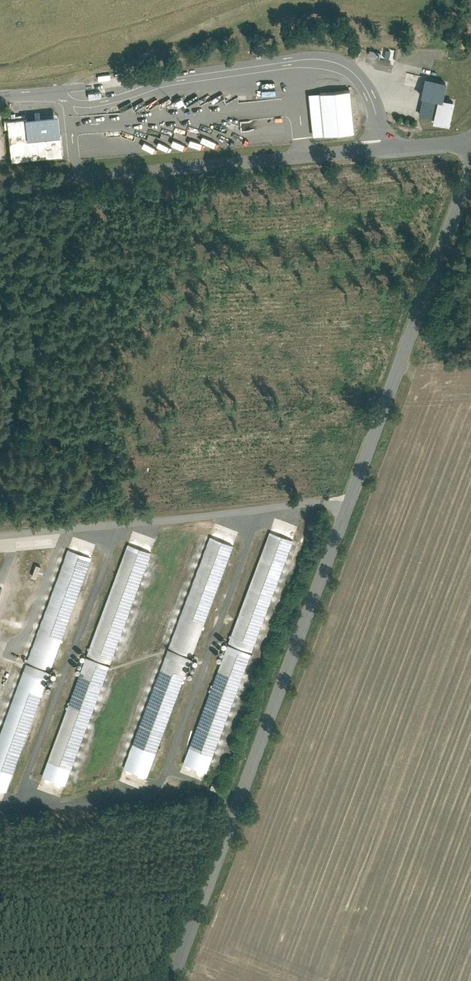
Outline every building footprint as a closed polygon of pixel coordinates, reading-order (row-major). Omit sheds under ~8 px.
[(432,57),(423,55),(421,67),(430,69),(432,57)] [(447,80),(426,76),(418,113),(435,117),(434,121),(449,124),(453,102),(443,100),(447,80)] [(351,92),(320,94),(323,136),(355,133),(351,92)] [(61,115),(4,119),(5,129),(9,129),(12,161),(64,157),(61,115)] [(269,532),(182,768),(205,776),(292,540),(269,532)] [(211,537),(124,773),(147,781),(234,545),(211,537)] [(128,545),(41,781),(64,790),(151,553),(128,545)] [(0,738),(0,794),(4,796),(91,559),(69,551),(0,738)]
